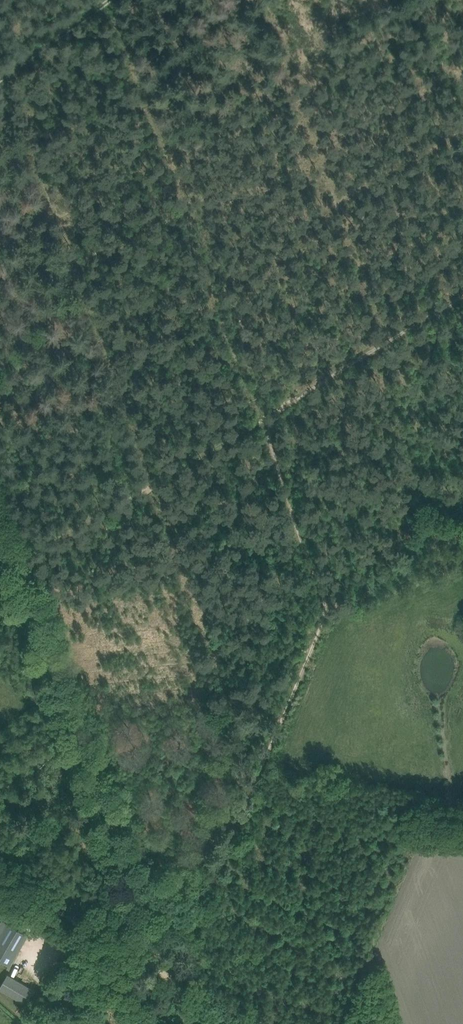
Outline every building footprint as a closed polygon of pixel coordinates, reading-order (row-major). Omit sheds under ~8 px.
[(29,937),(3,922),(0,925),(0,962),(11,968),(29,937)] [(150,947),(143,949),(145,956),(152,954),(150,947)] [(9,974),(0,989),(0,991),(33,1010),(43,994),(9,974)]
